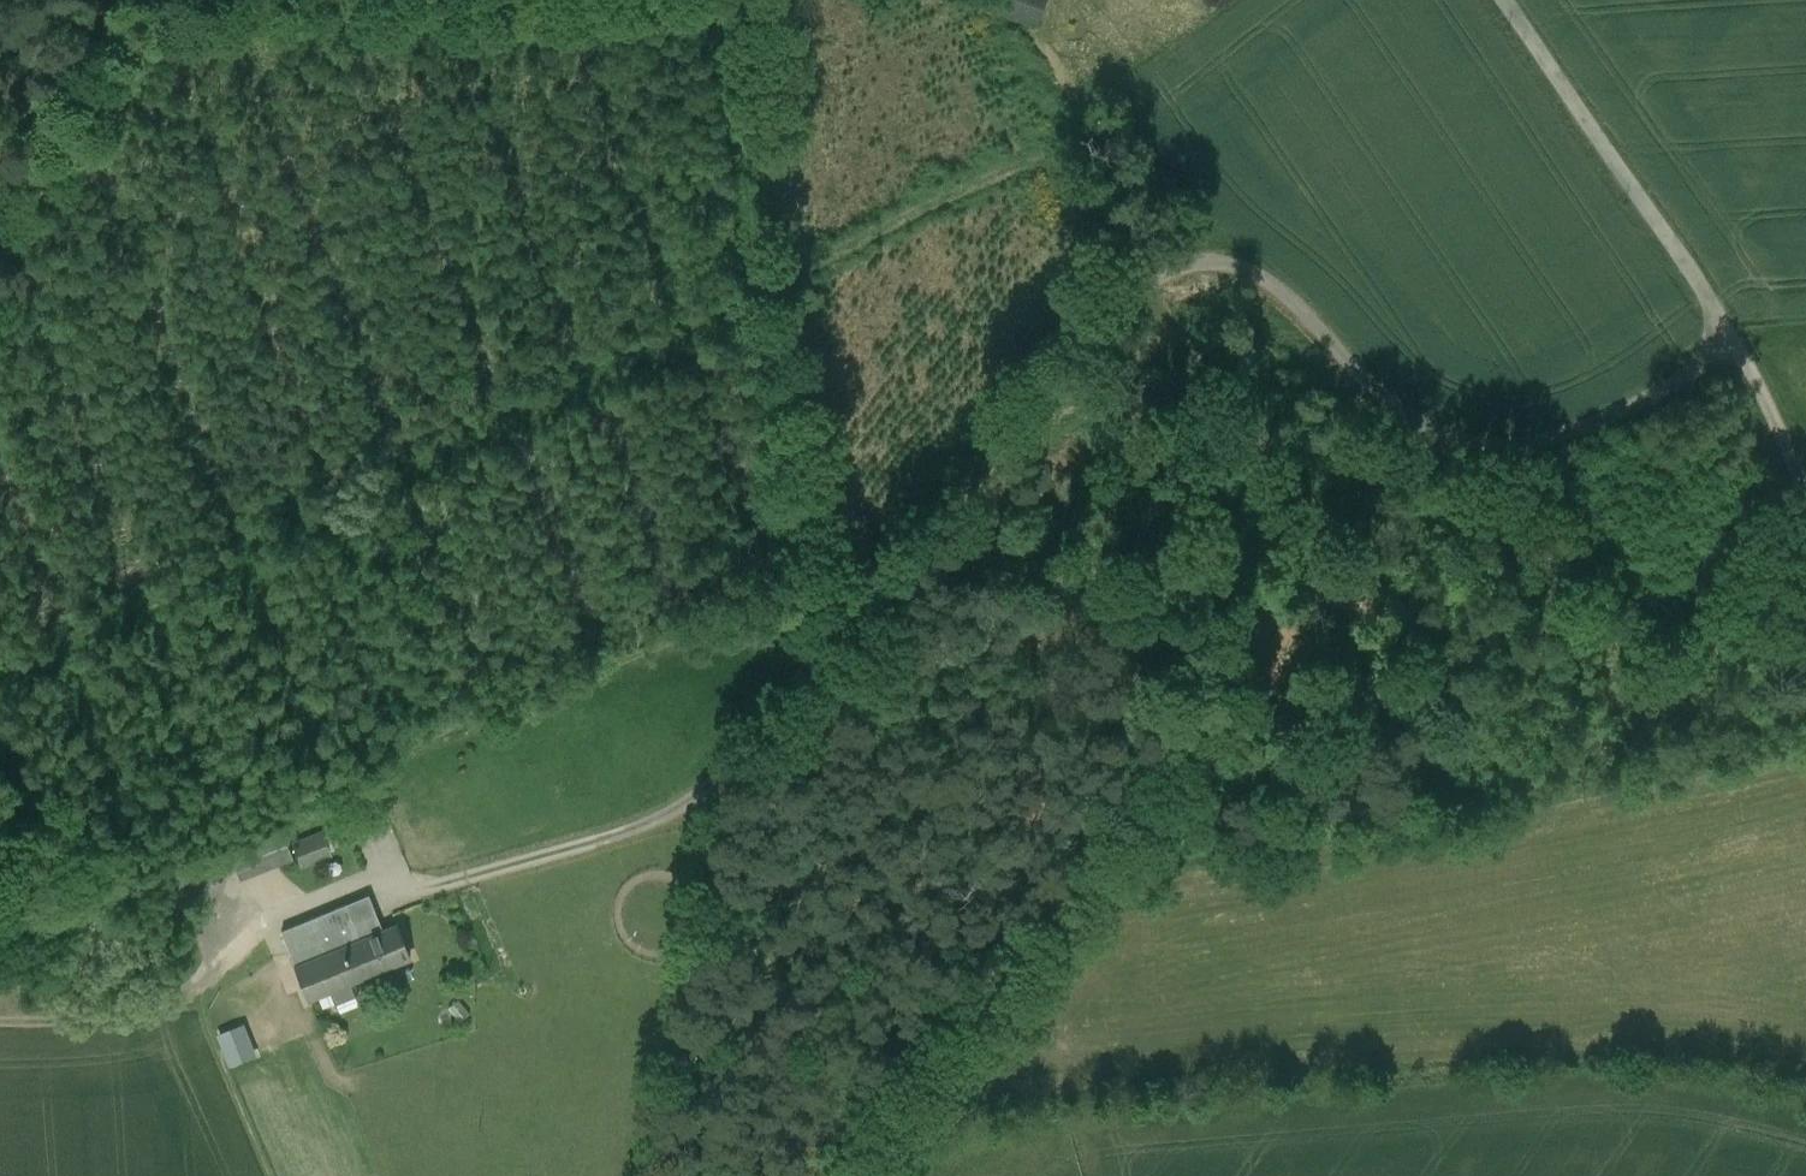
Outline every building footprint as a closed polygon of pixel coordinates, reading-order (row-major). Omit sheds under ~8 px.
[(1043,6),(1025,0),(1003,0),(1000,8),(1038,21),(1043,6)] [(322,834),(294,845),(302,865),(330,854),(322,834)] [(346,904),(282,931),(291,953),(297,968),(361,941),(346,904)] [(361,941),(297,968),(308,997),(409,956),(397,926),(361,941)] [(228,1065),(256,1056),(246,1022),(217,1031),(228,1065)]
